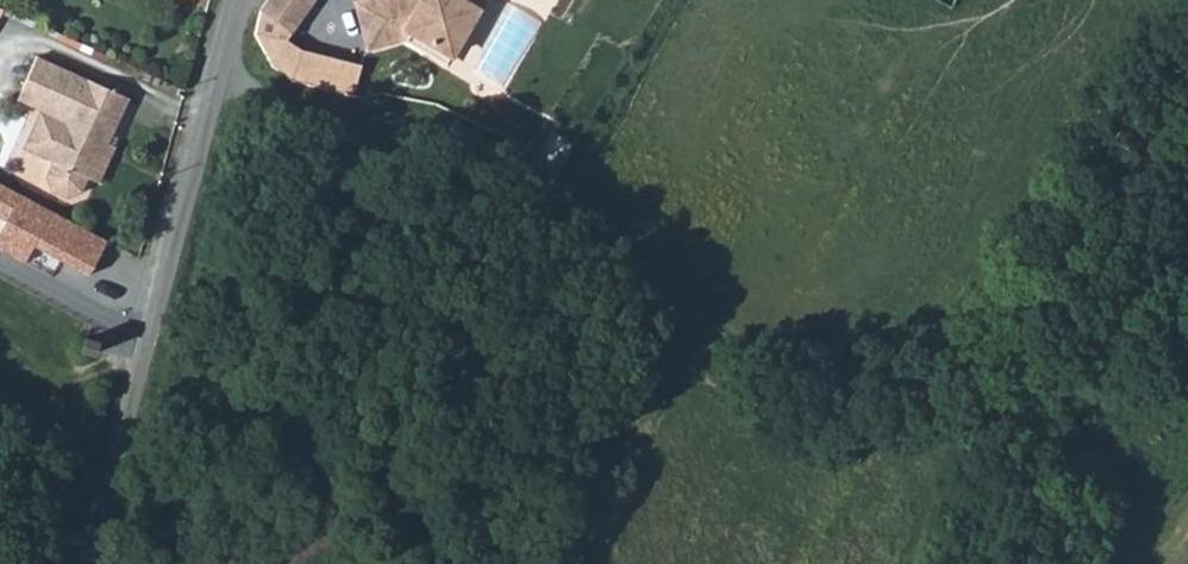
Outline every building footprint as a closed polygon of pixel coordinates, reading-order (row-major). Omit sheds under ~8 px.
[(266,1),(294,25),(311,0),(267,0),(266,1)] [(404,38),(446,62),(450,55),(404,28),(383,33),(376,0),(363,0),(358,1),(367,45),(404,38)] [(383,33),(404,28),(450,55),(482,0),(376,0),(383,33)] [(56,160),(92,176),(93,173),(97,174),(135,93),(43,51),(27,82),(56,97),(34,145),(58,156),(56,160)] [(56,97),(27,82),(22,93),(45,105),(28,143),(34,145),(56,97)] [(86,188),(92,176),(56,160),(50,171),(56,187),(70,192),(86,188)] [(0,185),(0,219),(4,221),(0,229),(0,251),(24,263),(33,246),(87,274),(105,240),(0,185)] [(95,359),(99,343),(82,340),(79,354),(95,359)]
